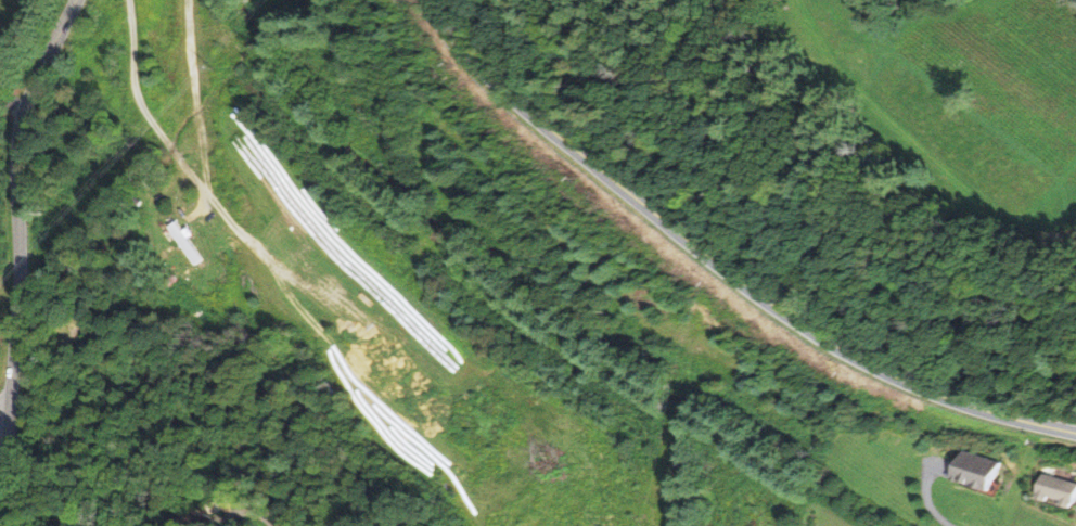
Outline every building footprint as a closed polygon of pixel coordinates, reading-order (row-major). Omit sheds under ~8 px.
[(172,229),(197,267),(208,260),(183,221),(172,229)] [(991,495),(1001,464),(961,450),(951,482),(991,495)] [(1075,484),(1034,477),(1030,503),(1070,510),(1075,484)]
